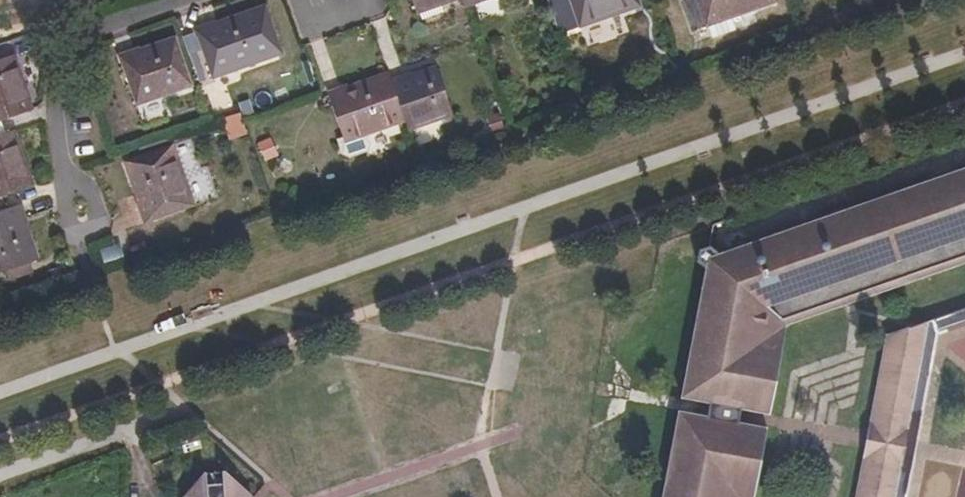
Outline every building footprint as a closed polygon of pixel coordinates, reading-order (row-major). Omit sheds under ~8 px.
[(419,11),(452,0),(415,0),(419,11)] [(641,0),(573,0),(580,23),(642,4),(641,0)] [(711,23),(733,15),(776,0),(686,0),(696,27),(711,23)] [(283,51),(266,4),(199,27),(216,74),(283,51)] [(733,15),(711,23),(715,35),(738,27),(733,15)] [(192,82),(175,35),(122,53),(138,100),(192,82)] [(42,256),(23,200),(9,204),(5,194),(37,182),(17,128),(8,130),(3,119),(35,107),(15,53),(0,58),(0,271),(42,256)] [(454,112),(437,64),(395,79),(391,70),(329,91),(345,138),(407,119),(410,126),(454,112)] [(242,113),(224,115),(225,133),(243,132),(242,113)] [(256,143),(263,160),(277,155),(269,137),(256,143)] [(196,203),(175,143),(127,160),(149,219),(196,203)] [(956,168),(960,180),(868,212),(863,200),(738,243),(741,252),(723,257),(713,248),(703,251),(702,261),(718,277),(716,290),(703,289),(683,400),(710,406),(707,423),(680,417),(665,496),(753,496),(764,433),(737,428),(740,411),(767,416),(785,322),(964,262),(964,166),(956,168)] [(964,324),(964,310),(904,330),(921,346),(919,358),(929,359),(934,334),(964,324)] [(929,359),(919,358),(921,346),(904,330),(883,337),(866,435),(898,442),(895,459),(862,453),(854,496),(902,496),(929,359)] [(866,435),(862,453),(895,459),(898,442),(866,435)] [(255,496),(229,472),(208,472),(183,496),(254,496),(255,496)]
